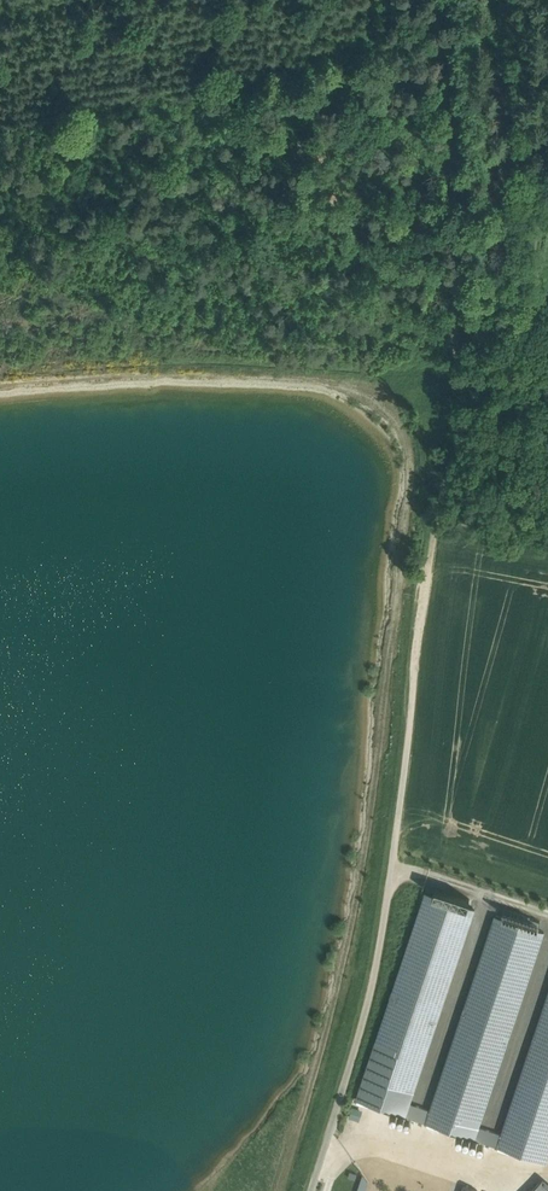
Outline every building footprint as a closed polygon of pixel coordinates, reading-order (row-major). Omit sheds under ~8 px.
[(425,892),(356,1099),(427,1120),(430,1110),(410,1103),(475,908),(467,906),(470,899),(435,887),(433,894),(425,892)] [(504,915),(495,913),(430,1110),(427,1120),(477,1136),(480,1126),(544,932),(536,929),(539,921),(506,910),(504,915)] [(500,1133),(497,1143),(546,1160),(547,1155),(547,994),(500,1133)] [(411,1119),(391,1112),(390,1117),(410,1124),(411,1119)] [(500,1133),(480,1126),(477,1136),(497,1143),(500,1133)] [(532,1190),(547,1190),(547,1181),(543,1177),(532,1190)]
